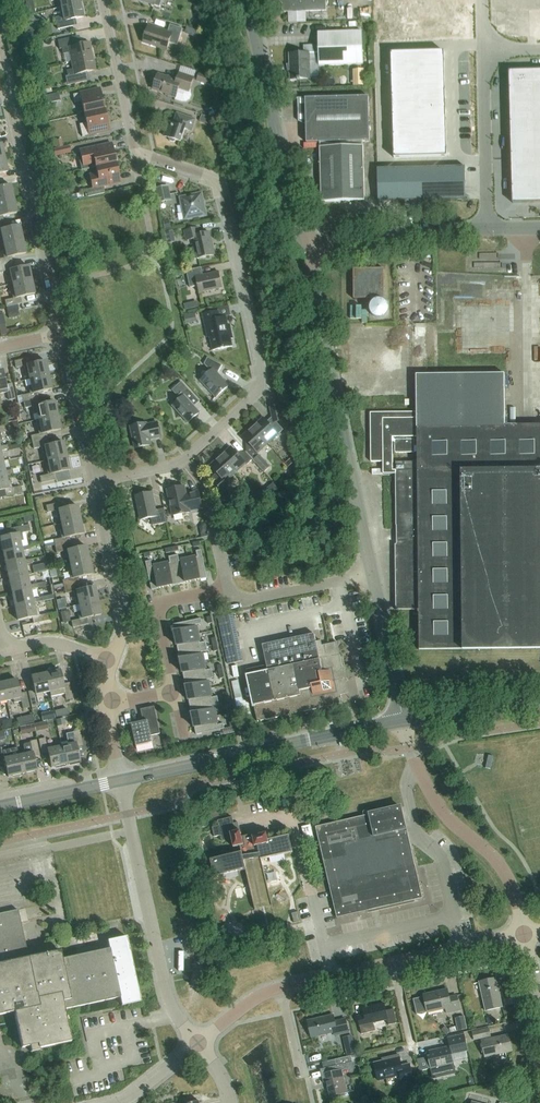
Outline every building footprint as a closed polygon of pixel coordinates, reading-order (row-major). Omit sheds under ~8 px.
[(326,11),(326,0),(280,0),(280,2),(282,4),(282,10),(284,12),(326,11)] [(36,12),(34,2),(25,4),(27,13),(36,12)] [(451,2),(412,4),(413,17),(413,30),(452,29),(451,2)] [(84,17),(81,3),(59,8),(61,16),(54,18),(57,30),(72,26),(71,20),(84,17)] [(412,4),(389,4),(390,17),(413,17),(412,4)] [(413,17),(390,17),(390,31),(413,30),(413,17)] [(177,45),(182,29),(170,25),(167,32),(148,26),(143,43),(167,50),(169,43),(177,45)] [(309,58),(319,58),(319,66),(363,64),(362,31),(318,32),(318,46),(304,46),(304,54),(289,54),(290,70),(288,70),(290,81),(300,80),(300,79),(310,79),(309,58)] [(68,53),(70,61),(92,57),(89,43),(76,45),(74,37),(57,41),(59,49),(61,49),(62,54),(68,53)] [(443,51),(417,52),(417,63),(418,75),(444,74),(443,51)] [(417,52),(391,53),(391,64),(417,63),(417,52)] [(95,70),(92,57),(70,61),(72,69),(66,71),(67,76),(65,77),(66,85),(84,82),(82,73),(95,70)] [(417,63),(391,64),(391,76),(418,75),(417,63)] [(533,70),(509,71),(509,93),(533,93),(533,70)] [(189,92),(193,78),(179,73),(177,80),(158,74),(153,90),(166,94),(166,95),(175,98),(178,89),(189,92)] [(199,73),(196,81),(207,84),(210,85),(213,79),(209,77),(209,76),(199,73)] [(444,74),(418,75),(418,87),(418,98),(445,98),(444,74)] [(418,75),(391,76),(392,87),(418,87),(418,75)] [(418,87),(392,87),(392,99),(418,98),(418,87)] [(84,114),(104,110),(99,88),(79,93),(72,95),(74,103),(81,101),(84,114)] [(44,96),(46,104),(59,101),(58,93),(44,96)] [(533,93),(509,93),(509,104),(534,104),(533,93)] [(363,145),(363,141),(370,141),(369,96),(298,98),(299,121),(306,121),(306,143),(319,142),(319,147),(349,146),(363,145)] [(418,98),(392,99),(392,111),(419,110),(418,98)] [(445,98),(418,98),(419,110),(445,109),(445,98)] [(534,104),(509,104),(510,115),(534,114),(534,104)] [(445,109),(419,110),(419,122),(419,134),(446,133),(445,109)] [(104,110),(84,114),(86,123),(79,124),(81,137),(108,131),(104,110)] [(419,110),(392,111),(393,123),(419,122),(419,110)] [(163,136),(169,138),(168,139),(169,141),(173,142),(175,141),(175,140),(180,142),(184,129),(191,131),(195,120),(176,113),(173,124),(168,123),(163,136)] [(199,121),(210,124),(217,126),(219,120),(202,114),(199,121)] [(534,114),(510,115),(510,126),(534,125),(534,114)] [(419,122),(393,123),(393,134),(419,134),(419,122)] [(534,125),(510,126),(510,137),(535,136),(534,125)] [(446,133),(419,134),(420,145),(420,157),(446,156),(446,133)] [(419,134),(393,134),(393,146),(420,145),(419,134)] [(535,136),(510,137),(510,148),(535,147),(535,136)] [(79,150),(83,170),(95,167),(115,163),(111,143),(79,150)] [(349,174),(364,173),(363,145),(349,146),(349,174)] [(420,145),(393,146),(394,157),(420,157),(420,145)] [(69,146),(53,149),(54,156),(70,153),(69,146)] [(349,174),(349,146),(319,147),(320,175),(349,174)] [(535,147),(510,148),(511,159),(535,158),(535,147)] [(535,158),(511,159),(512,203),(536,202),(536,180),(535,169),(535,158)] [(119,183),(115,163),(95,167),(96,174),(89,175),(92,189),(86,190),(87,197),(104,193),(103,186),(119,183)] [(420,168),(420,184),(464,183),(464,166),(420,168)] [(376,169),(377,201),(399,201),(398,168),(376,169)] [(398,168),(399,201),(421,200),(420,184),(420,168),(398,168)] [(364,173),(349,174),(320,175),(321,202),(365,201),(364,173)] [(420,184),(421,200),(464,199),(464,183),(420,184)] [(13,199),(10,185),(0,187),(0,202),(13,199)] [(158,203),(171,200),(168,186),(155,189),(158,203)] [(184,219),(206,215),(201,193),(179,197),(184,219)] [(3,222),(2,216),(16,213),(13,199),(0,202),(0,223),(3,222)] [(2,244),(22,239),(19,226),(4,229),(3,222),(0,223),(0,237),(1,237),(2,244)] [(193,238),(195,247),(192,247),(191,250),(192,258),(195,259),(198,259),(197,258),(214,254),(212,246),(211,246),(208,232),(199,234),(197,227),(183,230),(185,240),(193,238)] [(167,243),(176,242),(173,231),(165,232),(167,243)] [(12,263),(10,256),(25,253),(22,239),(2,244),(3,250),(1,251),(2,258),(0,259),(0,265),(12,263)] [(11,284),(31,280),(28,266),(13,269),(12,263),(0,265),(0,272),(5,271),(7,278),(10,277),(11,284)] [(198,292),(221,287),(218,271),(202,275),(201,267),(185,270),(189,287),(197,285),(198,292)] [(377,300),(378,300),(379,300),(381,300),(381,299),(383,299),(383,269),(353,269),(353,299),(377,299),(377,300)] [(31,280),(11,284),(12,291),(10,291),(11,298),(3,300),(5,307),(21,303),(20,297),(34,294),(31,280)] [(381,300),(379,300),(378,300),(377,300),(376,300),(375,301),(374,301),(373,302),(372,303),(371,304),(371,305),(370,305),(370,306),(370,308),(369,309),(369,310),(370,311),(370,312),(370,313),(371,314),(371,315),(372,316),(373,317),(374,318),(375,318),(376,319),(377,319),(378,319),(379,319),(381,319),(382,319),(383,318),(385,318),(385,317),(386,316),(387,315),(388,314),(388,313),(389,312),(389,311),(389,309),(389,308),(388,307),(388,306),(388,305),(387,304),(386,303),(385,302),(384,301),(383,301),(381,300)] [(230,339),(232,338),(230,328),(228,328),(225,316),(219,318),(217,310),(201,313),(207,337),(209,336),(212,350),(232,346),(230,339)] [(425,324),(423,324),(415,324),(416,358),(426,358),(425,324)] [(27,373),(28,379),(47,375),(44,361),(30,364),(29,357),(13,361),(15,367),(23,366),(25,373),(27,373)] [(215,397),(228,385),(217,373),(221,365),(207,357),(203,364),(210,371),(199,380),(215,397)] [(0,371),(0,393),(6,392),(8,400),(14,399),(11,383),(4,385),(1,371),(0,371)] [(383,473),(395,473),(461,472),(460,373),(416,374),(416,412),(370,413),(370,461),(383,461),(383,473)] [(463,650),(539,649),(539,424),(505,424),(504,373),(460,373),(461,472),(463,650)] [(21,395),(23,401),(38,398),(37,392),(50,389),(47,375),(28,379),(30,385),(27,386),(29,393),(21,395)] [(187,422),(198,412),(184,397),(190,392),(180,381),(171,390),(179,399),(172,405),(187,422)] [(36,413),(38,420),(57,415),(54,402),(39,405),(38,398),(23,401),(24,408),(32,406),(34,414),(36,413)] [(279,404),(270,407),(273,422),(283,420),(279,404)] [(30,436),(32,442),(47,439),(46,432),(60,429),(57,415),(38,420),(39,426),(37,426),(38,434),(30,436)] [(252,427),(267,443),(277,434),(277,433),(282,429),(277,424),(272,428),(262,417),(252,427)] [(149,439),(160,437),(156,422),(146,424),(146,423),(129,426),(134,448),(150,444),(149,439)] [(256,453),(267,443),(252,427),(241,436),(256,453)] [(48,445),(47,439),(32,442),(33,448),(41,447),(43,455),(45,454),(46,460),(66,456),(63,442),(48,445)] [(220,456),(234,472),(245,463),(246,464),(252,459),(245,451),(239,457),(230,446),(220,456)] [(264,472),(270,467),(259,455),(253,460),(264,472)] [(69,469),(66,456),(46,460),(48,466),(45,467),(47,474),(39,476),(40,483),(56,479),(54,473),(69,469)] [(224,481),(234,472),(220,456),(209,465),(217,474),(210,479),(221,491),(228,485),(224,481)] [(5,475),(5,476),(13,474),(12,470),(5,471),(2,461),(0,462),(0,476),(5,475)] [(396,545),(397,610),(419,610),(420,650),(463,650),(461,472),(395,473),(397,545),(396,545)] [(0,476),(0,491),(4,490),(5,496),(21,493),(20,486),(11,488),(10,480),(7,481),(5,476),(5,475),(0,476)] [(188,510),(201,507),(198,491),(185,494),(183,485),(167,489),(172,515),(189,512),(188,510)] [(151,525),(166,522),(163,508),(154,510),(150,492),(135,495),(140,519),(150,517),(151,525)] [(59,517),(61,524),(80,520),(77,506),(62,509),(61,502),(45,506),(47,512),(55,510),(56,518),(59,517)] [(53,540),(54,547),(70,543),(68,537),(83,534),(80,520),(61,524),(62,530),(59,531),(61,538),(53,540)] [(28,525),(10,529),(11,535),(0,538),(0,540),(2,551),(20,547),(19,541),(23,540),(21,533),(29,532),(28,525)] [(68,558),(69,564),(88,560),(85,547),(71,550),(70,543),(54,547),(55,553),(63,551),(65,558),(68,558)] [(23,561),(21,551),(29,550),(28,545),(20,547),(2,551),(5,565),(23,561)] [(207,578),(201,550),(196,551),(197,557),(188,559),(193,581),(207,578)] [(179,584),(193,581),(188,559),(179,561),(178,555),(173,556),(179,584)] [(166,587),(179,584),(173,556),(169,557),(170,563),(161,565),(166,587)] [(31,559),(23,561),(5,565),(8,579),(26,575),(24,565),(31,563),(31,559)] [(61,580),(63,587),(78,583),(77,577),(91,574),(88,560),(69,564),(71,571),(68,571),(69,579),(61,580)] [(152,590),(166,587),(161,565),(152,567),(150,561),(146,562),(152,590)] [(47,563),(39,565),(41,571),(48,569),(47,563)] [(29,589),(37,588),(36,584),(28,585),(26,575),(8,579),(11,593),(29,589)] [(77,599),(78,605),(97,600),(94,587),(80,590),(78,583),(63,587),(64,593),(72,592),(74,599),(77,599)] [(32,603),(40,601),(39,597),(31,599),(29,589),(11,593),(14,607),(32,603)] [(97,600),(78,605),(79,611),(77,611),(78,619),(70,621),(72,627),(87,624),(86,617),(100,614),(97,600)] [(32,603),(14,607),(17,620),(32,617),(33,623),(48,620),(47,613),(39,615),(37,608),(33,608),(32,603)] [(62,623),(70,621),(68,611),(60,612),(62,623)] [(172,624),(175,639),(198,634),(196,625),(202,623),(201,618),(172,624)] [(175,639),(178,652),(206,646),(206,642),(200,643),(198,634),(175,639)] [(316,707),(342,701),(338,683),(343,682),(340,669),(343,668),(340,656),(338,656),(335,643),(322,646),(321,641),(316,642),(314,634),(262,645),(267,666),(246,670),(247,674),(245,675),(252,707),(254,707),(257,722),(278,718),(278,715),(303,710),(304,712),(317,709),(316,707)] [(226,639),(229,662),(244,660),(241,637),(226,639)] [(178,652),(181,666),(203,661),(201,652),(207,651),(206,646),(178,652)] [(181,666),(184,680),(212,674),(211,669),(205,670),(203,661),(181,666)] [(59,670),(46,673),(51,697),(57,696),(64,694),(66,700),(72,699),(69,683),(62,684),(59,670)] [(50,697),(51,697),(46,673),(31,676),(34,691),(28,692),(31,708),(38,706),(37,704),(44,702),(43,697),(42,693),(49,692),(50,696),(50,697)] [(184,680),(187,693),(209,688),(207,679),(213,678),(212,674),(184,680)] [(16,680),(3,683),(6,701),(12,700),(13,703),(21,702),(22,710),(29,708),(26,692),(19,694),(16,680)] [(187,693),(190,707),(218,701),(217,696),(211,698),(209,688),(187,693)] [(190,707),(193,721),(215,716),(213,707),(219,705),(218,701),(190,707)] [(131,724),(136,746),(152,743),(151,736),(160,734),(154,706),(140,709),(143,721),(131,724)] [(196,735),(224,729),(223,724),(217,725),(215,716),(193,721),(196,735)] [(22,723),(22,731),(50,730),(49,722),(22,723)] [(84,729),(73,732),(65,734),(68,745),(62,746),(66,765),(79,762),(76,748),(87,746),(84,729)] [(51,768),(66,765),(62,746),(54,748),(54,745),(47,746),(45,738),(38,740),(42,756),(48,754),(51,768)] [(18,756),(22,774),(36,772),(33,757),(39,756),(36,740),(29,741),(30,743),(24,744),(23,746),(24,755),(18,756)] [(22,774),(18,756),(16,748),(2,751),(1,748),(0,748),(0,764),(5,763),(8,778),(22,774)] [(415,866),(407,829),(402,808),(368,816),(368,812),(367,811),(366,811),(365,811),(364,811),(363,812),(363,813),(364,816),(316,827),(336,918),(366,911),(423,898),(415,866)] [(217,821),(218,826),(213,827),(215,837),(220,836),(222,841),(231,839),(233,848),(240,846),(243,845),(242,839),(240,831),(235,832),(232,818),(217,821)] [(305,839),(313,837),(310,825),(302,827),(305,839)] [(266,834),(242,839),(243,845),(240,846),(241,852),(209,860),(214,877),(245,869),(255,910),(272,906),(261,860),(293,852),(289,835),(268,840),(266,834)] [(140,1001),(126,936),(107,940),(109,949),(61,959),(60,952),(28,959),(17,911),(0,914),(0,1016),(13,1013),(21,1048),(21,1049),(29,1047),(31,1053),(39,1051),(39,1049),(71,1042),(64,1010),(71,1009),(119,998),(121,1005),(140,1001)] [(218,928),(221,940),(229,938),(227,926),(218,928)] [(485,1011),(502,1007),(496,978),(479,981),(485,1011)] [(424,997),(413,999),(416,1012),(427,1010),(427,1013),(446,1009),(447,1013),(460,1010),(457,996),(449,997),(447,989),(423,995),(424,997)] [(393,1009),(386,1011),(384,1003),(363,1008),(364,1014),(357,1016),(361,1033),(375,1030),(373,1022),(388,1019),(389,1025),(396,1023),(393,1009)] [(334,1022),(332,1015),(307,1021),(311,1037),(333,1032),(334,1035),(348,1032),(345,1019),(334,1022)] [(458,1032),(467,1030),(465,1016),(455,1019),(458,1032)] [(474,1041),(491,1037),(489,1028),(472,1032),(474,1041)] [(430,1057),(428,1057),(431,1069),(433,1076),(455,1071),(454,1063),(452,1054),(468,1051),(464,1034),(447,1038),(449,1047),(429,1052),(430,1057)] [(484,1057),(512,1051),(508,1035),(481,1041),(484,1057)] [(458,1054),(460,1063),(471,1061),(469,1051),(458,1054)] [(382,1061),(374,1063),(378,1080),(399,1076),(401,1082),(413,1080),(410,1064),(401,1066),(398,1054),(380,1058),(381,1059),(382,1058),(382,1061)] [(336,1066),(321,1070),(324,1083),(325,1083),(329,1097),(337,1095),(338,1097),(345,1095),(344,1094),(347,1093),(342,1070),(354,1068),(353,1063),(351,1056),(335,1060),(336,1066)]
